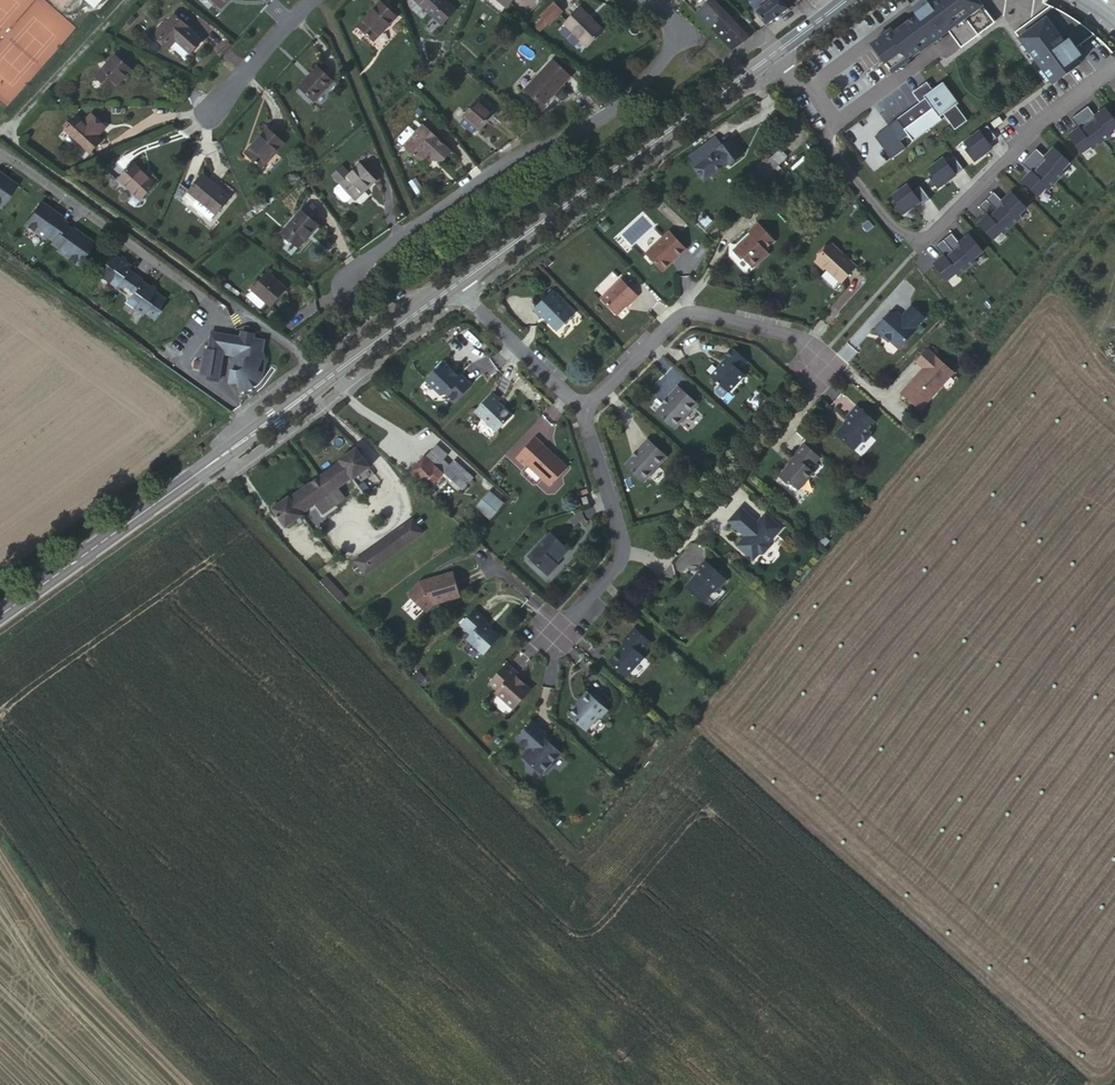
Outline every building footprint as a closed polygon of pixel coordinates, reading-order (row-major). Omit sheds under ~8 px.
[(220,8),(228,0),(211,0),(220,8)] [(442,24),(455,10),(444,0),(415,0),(442,24)] [(697,13),(733,49),(749,37),(714,0),(712,0),(697,13)] [(789,7),(783,0),(769,0),(768,1),(767,0),(755,0),(751,3),(767,23),(789,7)] [(980,0),(920,0),(918,2),(919,3),(912,8),(918,15),(895,31),(893,28),(872,43),(893,72),(949,31),(962,48),(997,23),(980,0)] [(381,2),(359,25),(374,39),(396,16),(381,2)] [(552,5),(541,16),(549,24),(560,13),(552,5)] [(1032,54),(1054,84),(1081,64),(1077,59),(1082,55),(1077,48),(1095,35),(1073,18),(1060,10),(1051,6),(1016,32),(1032,54)] [(580,8),(565,23),(588,46),(603,31),(580,8)] [(164,26),(160,30),(157,34),(171,46),(176,40),(187,27),(188,26),(174,14),(164,26)] [(187,27),(176,40),(191,52),(201,40),(187,27)] [(115,55),(96,76),(111,90),(130,69),(115,55)] [(553,60),(525,89),(543,105),(570,75),(553,60)] [(318,67),(300,87),(314,100),(332,80),(318,67)] [(911,92),(919,102),(874,135),(891,158),(905,148),(900,140),(908,134),(912,140),(941,119),(939,116),(943,113),(954,129),(966,120),(955,104),(958,102),(942,81),(932,89),(926,81),(911,92)] [(478,100),(464,116),(466,118),(461,123),(473,134),(477,128),(480,130),(494,114),(478,100)] [(1101,142),(1111,135),(1109,133),(1114,128),(1114,122),(1105,109),(1095,116),(1088,106),(1079,112),(1101,142)] [(1068,136),(1081,153),(1090,147),(1092,149),(1101,142),(1079,112),(1071,118),(1078,128),(1068,136)] [(66,129),(65,129),(90,153),(102,141),(97,137),(93,133),(103,124),(92,113),(83,123),(77,117),(70,124),(66,129)] [(990,122),(994,127),(1002,121),(998,116),(990,122)] [(97,137),(106,127),(103,124),(93,133),(97,137)] [(401,143),(419,161),(427,153),(435,160),(444,160),(451,151),(439,140),(440,139),(424,124),(416,133),(411,128),(400,139),(401,143)] [(965,149),(974,161),(986,152),(985,149),(990,145),(989,144),(997,138),(987,125),(964,142),(968,147),(965,149)] [(268,128),(246,153),(262,167),(284,142),(268,128)] [(715,138),(698,150),(714,172),(728,163),(729,164),(742,155),(730,140),(721,146),(715,138)] [(1028,156),(1055,182),(1064,173),(1061,171),(1069,163),(1053,148),(1045,157),(1036,148),(1028,156)] [(963,168),(953,155),(945,161),(943,157),(928,168),(932,173),(929,175),(937,187),(950,178),(948,176),(953,172),(955,175),(963,168)] [(1022,181),(1037,196),(1045,188),(1047,190),(1055,182),(1028,156),(1021,163),(1030,172),(1022,181)] [(771,160),(753,180),(758,185),(777,164),(771,160)] [(156,184),(151,179),(134,164),(120,180),(142,200),(156,184)] [(353,196),(354,197),(366,185),(368,187),(376,181),(361,165),(351,174),(343,166),(333,176),(341,183),(336,188),(336,191),(344,201),(348,201),(353,196)] [(155,175),(151,179),(156,184),(159,180),(155,175)] [(229,197),(203,175),(190,191),(198,198),(194,204),(194,206),(208,218),(211,218),(215,213),(229,197)] [(16,185),(5,178),(3,179),(0,177),(0,207),(16,185)] [(929,198),(919,185),(911,191),(907,183),(892,195),(896,200),(893,202),(901,213),(914,205),(912,202),(916,199),(921,204),(929,198)] [(366,185),(354,197),(356,199),(368,187),(366,185)] [(985,199),(1011,226),(1019,218),(1017,215),(1025,208),(1010,192),(1001,201),(993,191),(985,199)] [(977,223),(992,239),(1000,231),(1002,234),(1011,226),(985,199),(978,206),(986,215),(977,223)] [(57,251),(76,265),(92,243),(81,235),(80,237),(64,226),(66,224),(50,212),(51,211),(41,203),(24,225),(44,239),(46,237),(52,242),(51,244),(58,250),(57,251)] [(302,210),(282,233),(299,247),(318,225),(302,210)] [(745,240),(734,251),(739,256),(744,257),(752,266),(755,266),(760,262),(764,262),(769,258),(770,253),(768,251),(777,242),(760,223),(749,232),(752,235),(746,241),(745,240)] [(670,231),(645,253),(661,271),(687,248),(670,231)] [(950,232),(942,239),(966,268),(975,261),(973,258),(982,251),(968,234),(958,242),(950,232)] [(932,263),(946,280),(954,273),(956,275),(966,268),(942,239),(934,245),(942,255),(932,263)] [(832,244),(816,262),(825,270),(826,268),(843,283),(857,266),(832,244)] [(120,259),(112,254),(104,265),(107,267),(100,277),(129,299),(125,304),(142,316),(144,313),(154,320),(160,312),(157,310),(165,299),(155,291),(157,288),(152,285),(150,288),(141,282),(143,280),(128,270),(130,267),(125,263),(127,260),(122,256),(120,259)] [(269,273),(253,291),(254,292),(265,302),(270,307),(286,289),(269,273)] [(621,276),(600,296),(616,313),(630,300),(631,301),(638,294),(621,276)] [(553,291),(533,310),(541,318),(544,316),(549,320),(549,324),(556,330),(560,330),(574,315),(559,300),(560,298),(553,291)] [(265,302),(254,292),(249,298),(260,308),(265,302)] [(892,313),(874,332),(884,340),(886,339),(898,350),(914,331),(913,330),(923,320),(911,309),(901,319),(893,312),(892,313)] [(264,341),(253,339),(254,334),(241,332),(240,337),(211,332),(208,350),(204,350),(200,373),(209,374),(209,379),(218,380),(223,353),(234,355),(230,383),(233,383),(237,382),(240,391),(249,388),(259,381),(262,375),(255,370),(260,358),(264,341)] [(723,396),(744,374),(739,369),(747,360),(733,347),(723,356),(726,358),(724,361),(725,362),(721,366),(718,367),(711,375),(719,383),(714,388),(715,392),(719,396),(723,396)] [(921,372),(898,398),(917,414),(951,378),(926,355),(915,366),(921,372)] [(434,369),(423,381),(441,398),(445,394),(453,402),(470,384),(459,373),(456,377),(451,372),(451,369),(444,363),(436,371),(434,369)] [(668,397),(655,411),(672,427),(679,420),(680,421),(688,414),(687,412),(697,402),(677,385),(667,396),(668,397)] [(491,393),(475,411),(496,430),(511,414),(498,401),(500,400),(491,393)] [(833,434),(858,409),(853,403),(843,414),(845,417),(842,421),(839,423),(831,431),(833,434)] [(872,424),(858,409),(833,434),(853,453),(859,445),(863,444),(868,440),(867,434),(865,432),(872,424)] [(535,437),(514,459),(524,468),(526,466),(549,487),(568,468),(554,455),(552,456),(544,447),(545,446),(535,437)] [(666,455),(646,438),(635,449),(637,450),(624,464),(641,480),(647,473),(649,474),(656,467),(655,467),(666,455)] [(787,483),(815,455),(803,441),(793,452),(795,455),(792,458),(794,459),(793,460),(789,462),(779,473),(787,483)] [(436,446),(432,451),(443,460),(447,455),(436,446)] [(287,497),(271,508),(285,527),(302,516),(300,513),(315,503),(322,513),(344,498),(337,487),(351,477),(353,479),(370,467),(356,448),(338,460),(340,462),(289,498),(287,497)] [(443,460),(432,451),(425,458),(424,457),(410,472),(431,490),(444,474),(464,490),(475,477),(455,461),(450,466),(443,460)] [(815,455),(787,483),(792,485),(799,492),(814,475),(809,471),(816,463),(813,461),(817,456),(815,455)] [(503,502),(489,491),(476,507),(490,518),(503,502)] [(738,533),(751,520),(737,505),(724,519),(738,533)] [(757,525),(751,520),(738,533),(742,533),(745,536),(745,539),(737,548),(753,562),(757,556),(763,555),(767,551),(768,544),(780,530),(764,516),(757,525)] [(412,519),(355,561),(365,574),(423,532),(412,519)] [(567,548),(551,533),(528,556),(545,572),(549,572),(555,566),(555,562),(567,548)] [(725,582),(700,559),(692,567),(696,570),(683,584),(683,588),(700,603),(709,593),(711,593),(716,588),(718,589),(725,582)] [(429,578),(430,579),(415,586),(404,596),(422,614),(429,607),(456,599),(450,573),(429,578)] [(326,577),(320,583),(340,603),(346,597),(326,577)] [(484,621),(473,611),(459,626),(469,636),(465,640),(481,655),(497,638),(482,623),(484,621)] [(623,639),(607,657),(611,663),(638,634),(632,627),(622,637),(623,639)] [(638,634),(611,663),(626,677),(643,659),(639,656),(649,644),(638,634)] [(505,664),(487,682),(497,691),(494,693),(511,709),(527,691),(520,685),(518,685),(513,680),(517,675),(505,664)] [(578,703),(567,716),(586,733),(597,720),(601,719),(606,712),(585,693),(578,700),(578,703)] [(540,741),(543,737),(530,727),(514,745),(526,755),(521,760),(539,776),(540,775),(543,774),(547,770),(548,766),(557,757),(546,747),(540,741)] [(549,743),(543,737),(540,741),(546,747),(549,743)]
